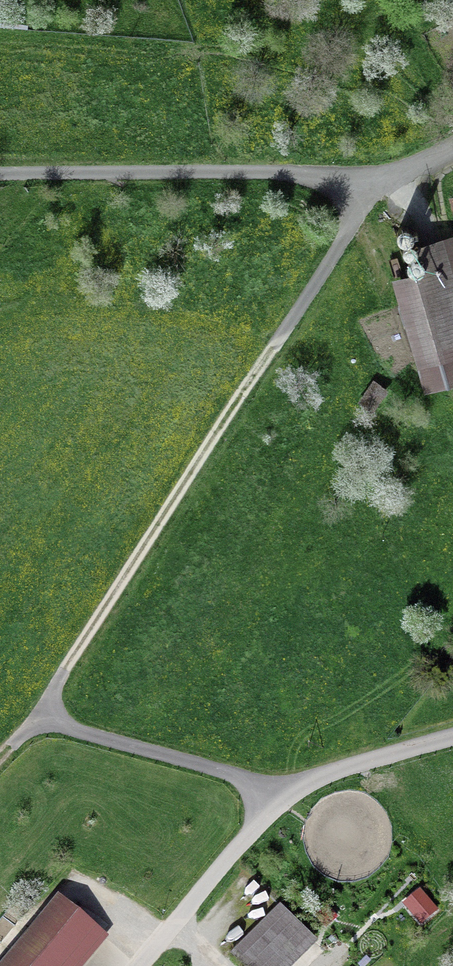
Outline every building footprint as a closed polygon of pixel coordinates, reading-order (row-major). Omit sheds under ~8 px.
[(397,277),(421,368),(452,360),(452,265),(397,277)] [(0,965),(77,965),(103,936),(57,897),(0,965)] [(245,955),(256,965),(288,965),(310,944),(283,917),(245,955)]
